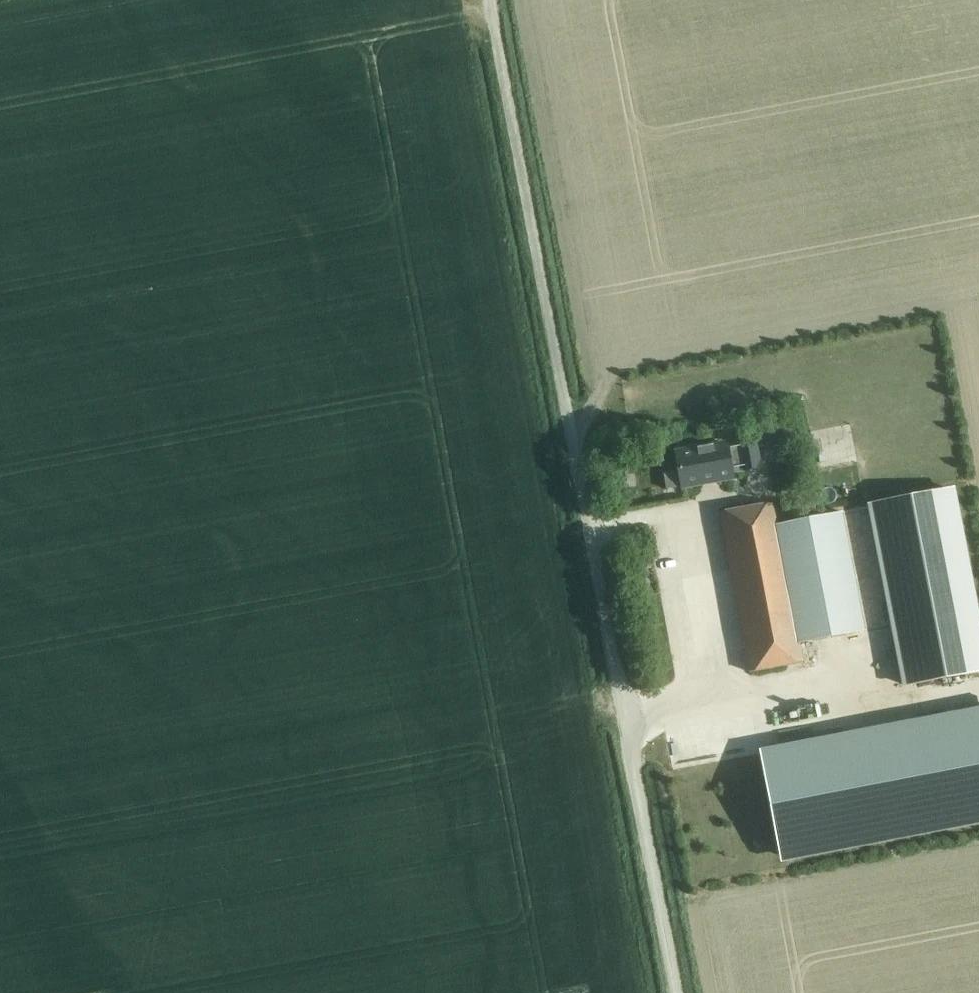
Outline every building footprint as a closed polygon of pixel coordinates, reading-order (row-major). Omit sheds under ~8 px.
[(674,456),(680,489),(730,480),(729,473),(740,471),(740,475),(757,472),(752,442),(736,445),(736,446),(725,448),(725,447),(674,456)] [(823,454),(814,456),(816,464),(825,463),(823,454)] [(978,670),(978,614),(955,490),(867,507),(902,685),(978,670)] [(813,498),(781,504),(784,520),(816,514),(813,498)] [(720,512),(749,672),(800,663),(797,646),(864,634),(841,513),(775,525),(771,503),(720,512)] [(764,752),(784,857),(978,820),(978,712),(764,752)]
